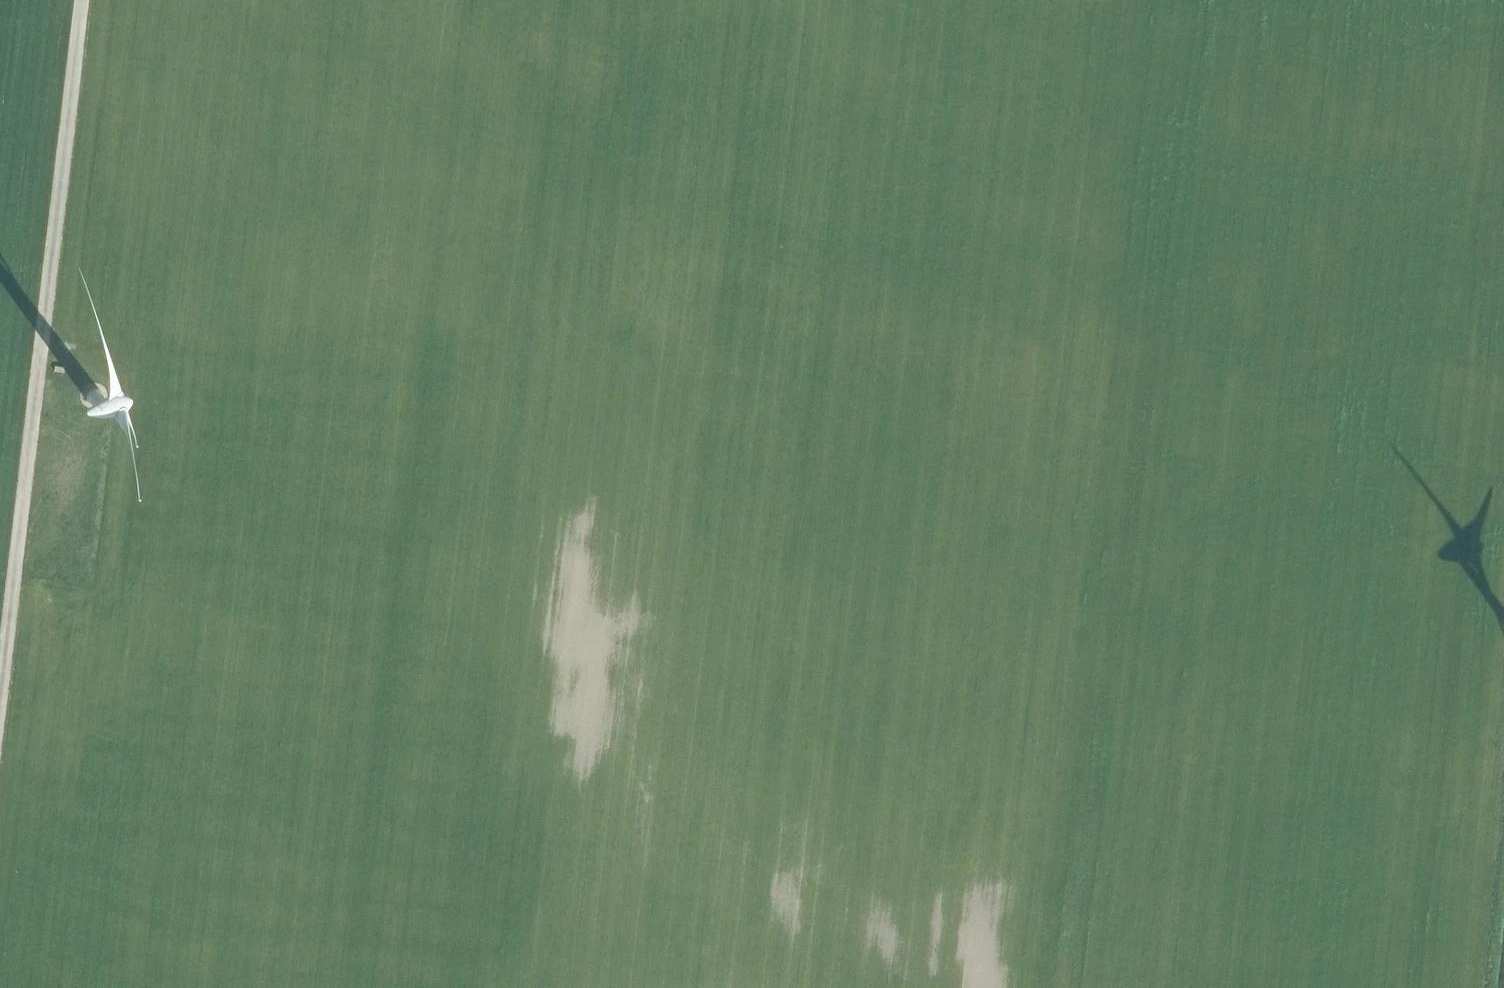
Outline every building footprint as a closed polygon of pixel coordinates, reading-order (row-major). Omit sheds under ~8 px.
[(103,397),(103,396),(103,395),(103,394),(102,393),(102,392),(101,392),(101,391),(100,390),(99,389),(98,389),(97,388),(96,388),(95,388),(94,388),(93,388),(92,388),(91,388),(91,389),(90,389),(89,389),(89,390),(88,390),(88,391),(87,391),(87,392),(86,393),(86,394),(86,395),(86,396),(86,397),(86,398),(86,399),(86,400),(87,401),(87,402),(88,402),(88,403),(89,403),(89,404),(90,404),(91,405),(92,405),(93,405),(94,405),(95,405),(96,405),(97,405),(98,404),(99,404),(100,403),(101,402),(102,401),(102,400),(103,399),(103,398),(103,397)]
